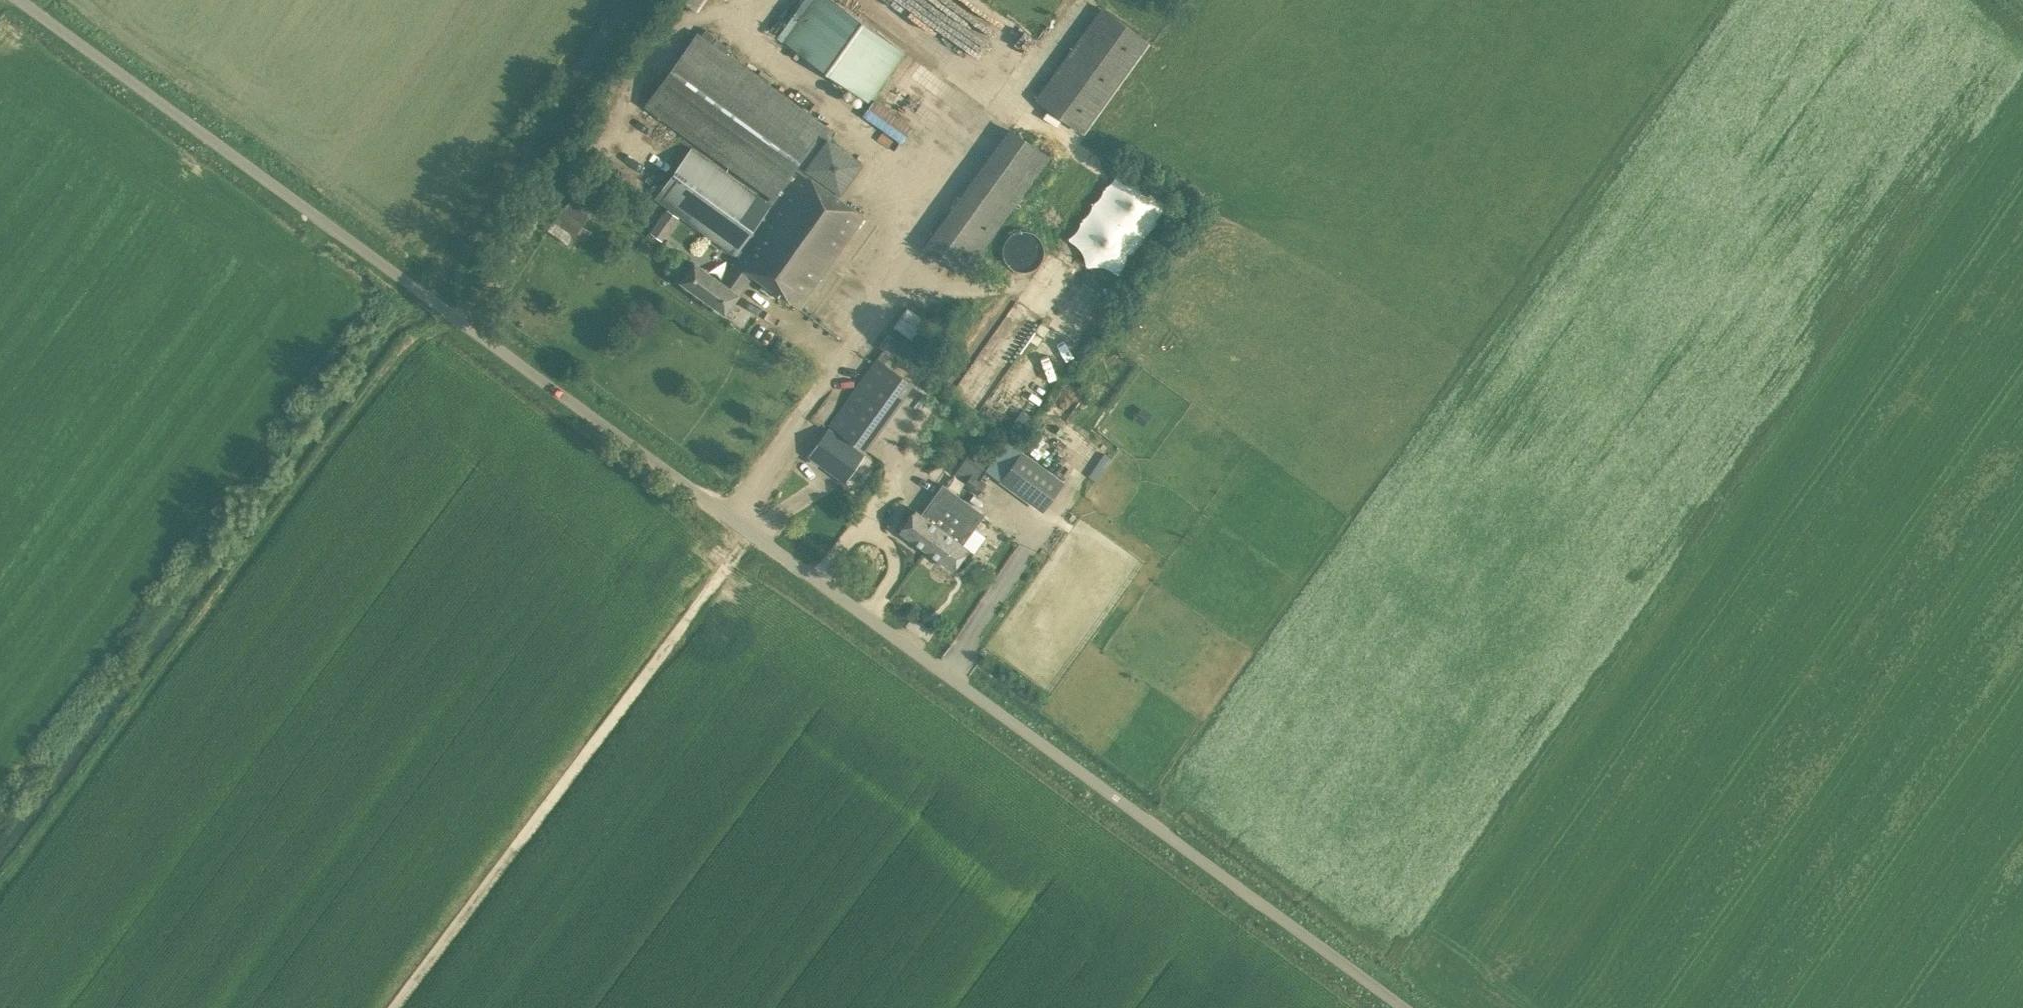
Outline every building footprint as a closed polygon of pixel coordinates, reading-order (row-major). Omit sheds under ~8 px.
[(781,41),(868,104),(904,54),(830,0),(811,0),(781,41)] [(1034,99),(1081,132),(1146,41),(1099,7),(1034,99)] [(826,137),(832,129),(725,52),(728,47),(704,30),(701,34),(697,32),(643,107),(768,198),(765,201),(690,147),(653,199),(733,257),(738,250),(741,252),(734,262),(735,263),(721,282),(693,262),(680,281),(724,313),(751,275),(798,309),(864,217),(836,197),(837,195),(838,196),(862,164),(825,137),(826,137)] [(922,100),(942,113),(954,96),(935,83),(922,100)] [(862,116),(902,141),(912,125),(894,113),(901,102),(880,88),(862,116)] [(965,275),(1048,157),(1011,131),(928,249),(965,275)] [(1110,168),(1068,245),(1121,274),(1163,196),(1110,168)] [(570,196),(590,211),(597,202),(576,188),(570,196)] [(567,201),(546,231),(566,245),(587,216),(567,201)] [(1041,258),(1041,254),(1041,249),(1039,246),(1038,243),(1035,239),(1029,235),(1021,234),(1017,235),(1013,236),(1008,240),(1004,246),(1003,250),(1002,254),(1003,258),(1004,262),(1008,267),(1013,271),(1017,273),(1021,273),(1029,272),(1031,271),(1035,268),(1039,262),(1041,258)] [(906,308),(892,327),(912,342),(926,323),(906,308)] [(864,452),(912,385),(909,383),(915,375),(886,354),(895,342),(886,335),(877,347),(881,350),(827,425),(859,449),(864,452)] [(827,425),(810,448),(843,471),(859,449),(827,425)] [(998,482),(1040,513),(1063,482),(1020,451),(998,482)] [(970,472),(961,485),(969,491),(978,478),(970,472)] [(975,496),(985,483),(978,478),(969,491),(975,496)] [(913,510),(899,530),(925,550),(962,500),(941,484),(919,514),(913,510)] [(952,569),(967,550),(961,545),(983,515),(962,500),(925,550),(952,569)]
